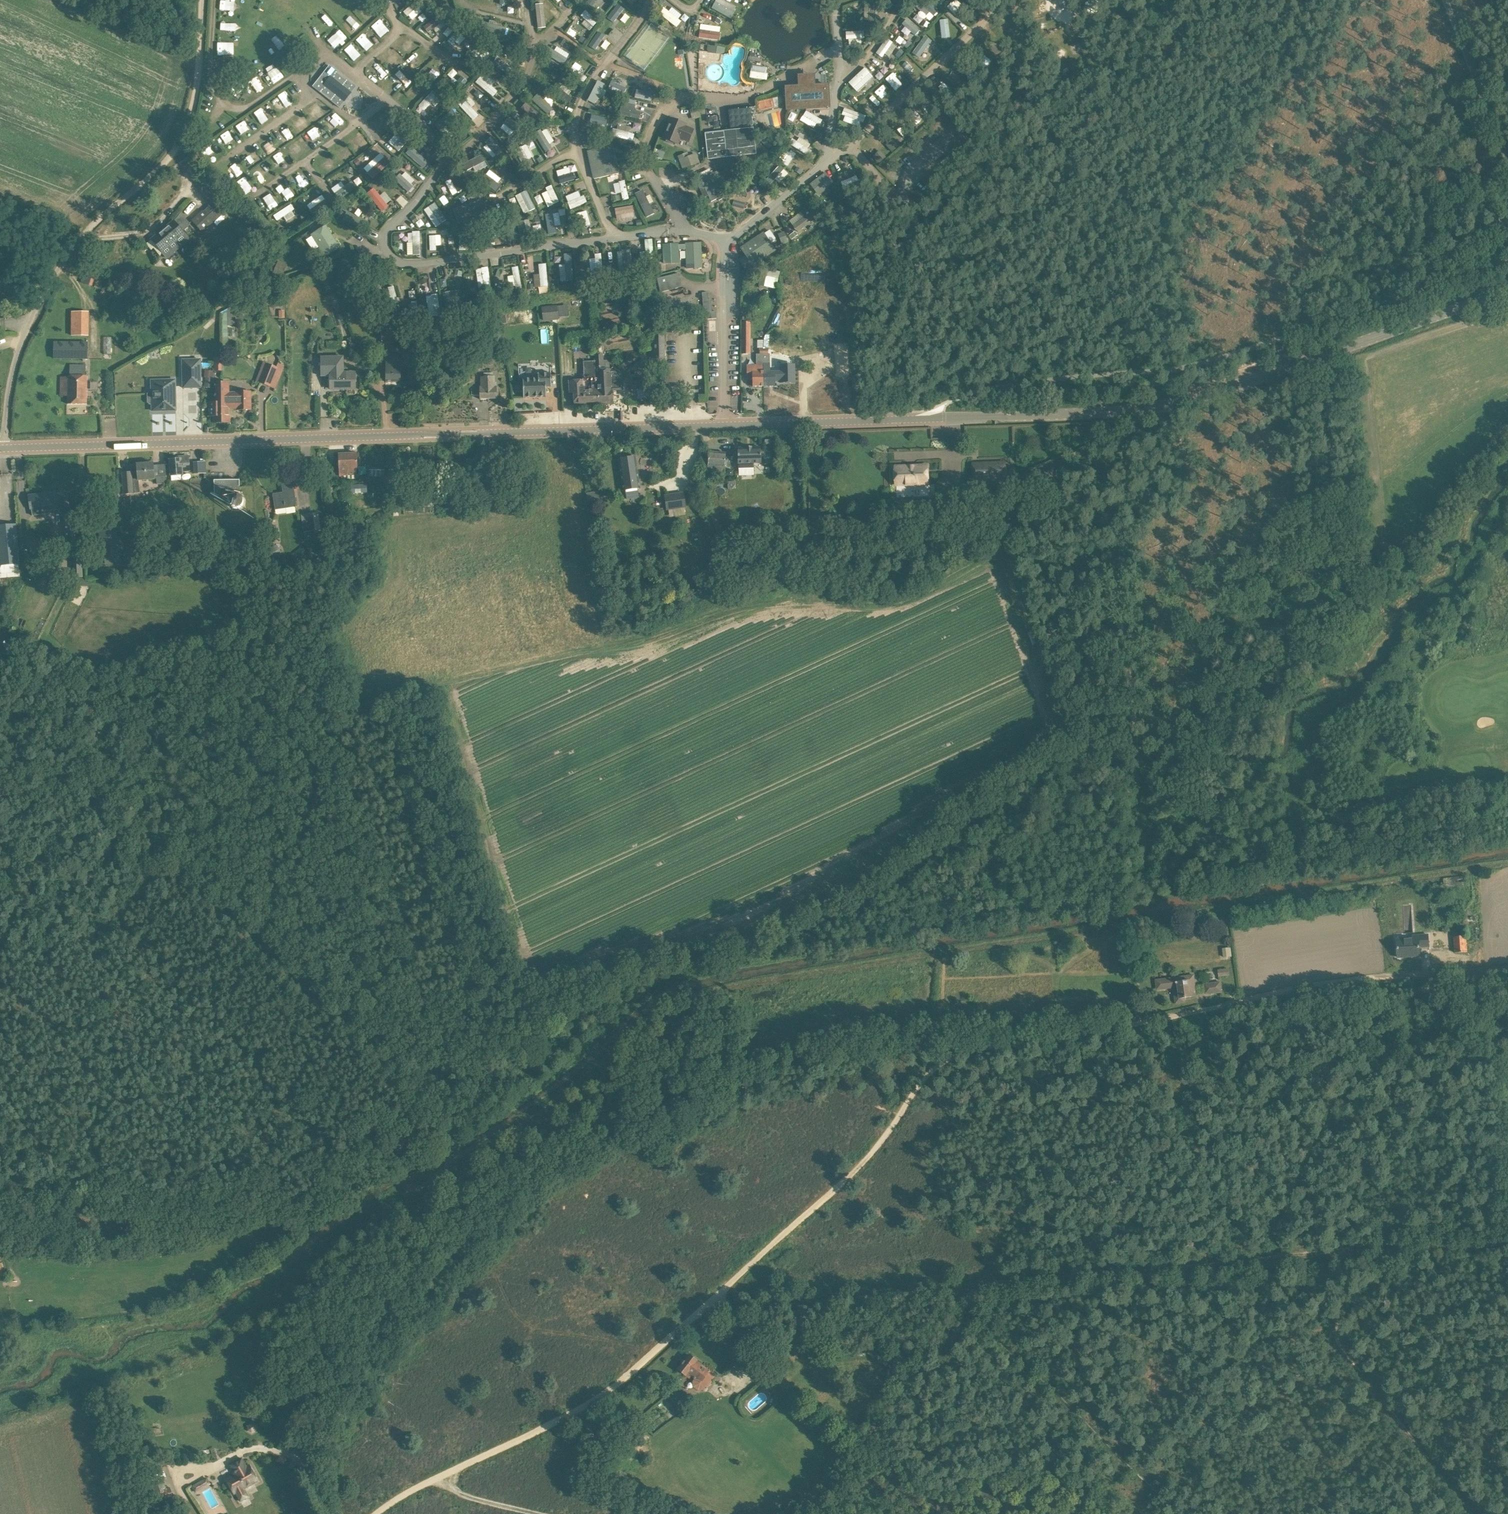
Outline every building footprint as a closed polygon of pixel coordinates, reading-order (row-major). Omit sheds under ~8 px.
[(541,4),(552,16),(561,8),(553,0),(545,0),(541,4)] [(711,7),(731,18),(738,6),(727,0),(715,0),(711,7)] [(928,11),(932,15),(937,11),(926,0),(923,0),(915,8),(923,16),(928,11)] [(957,10),(954,2),(949,4),(952,12),(957,10)] [(234,12),(235,3),(224,3),(224,12),(234,12)] [(412,3),(404,11),(413,20),(421,12),(412,3)] [(608,15),(615,21),(626,9),(619,3),(608,15)] [(672,6),(666,14),(681,27),(688,18),(672,6)] [(861,19),(871,21),(874,8),(865,6),(861,19)] [(595,26),(600,20),(587,9),(582,15),(595,26)] [(424,26),(429,32),(431,31),(439,40),(445,35),(442,31),(448,26),(439,14),(424,26)] [(910,37),(917,31),(905,17),(898,24),(910,37)] [(589,19),(585,22),(590,30),(594,27),(589,19)] [(939,19),(939,37),(947,37),(947,19),(939,19)] [(373,29),(381,36),(388,29),(380,21),(373,29)] [(223,32),(233,32),(234,22),(223,22),(223,32)] [(444,33),(448,36),(453,30),(449,27),(444,33)] [(450,39),(458,46),(468,36),(459,28),(450,39)] [(583,35),(588,38),(593,31),(587,28),(583,35)] [(720,40),(721,31),(700,28),(698,37),(720,40)] [(368,30),(361,40),(371,47),(378,37),(368,30)] [(590,45),(597,49),(607,35),(599,30),(590,45)] [(845,44),(858,43),(857,30),(844,31),(845,44)] [(911,52),(918,57),(930,40),(923,35),(911,52)] [(883,52),(888,56),(896,45),(885,37),(874,52),(880,56),(883,52)] [(708,44),(707,51),(725,53),(726,47),(708,44)] [(284,69),(289,67),(285,57),(280,59),(284,69)] [(906,59),(899,66),(907,72),(913,65),(906,59)] [(266,79),(276,75),(272,64),(262,68),(266,79)] [(752,65),(751,76),(768,77),(769,66),(752,65)] [(329,66),(312,87),(339,109),(344,102),(345,103),(351,94),(350,94),(356,87),(329,66)] [(865,67),(850,78),(857,88),(873,77),(865,67)] [(490,95),(494,89),(482,80),(478,86),(490,95)] [(599,80),(587,99),(594,104),(606,84),(599,80)] [(620,92),(623,84),(613,80),(610,88),(620,92)] [(787,88),(788,109),(829,106),(828,85),(787,88)] [(881,85),(874,90),(880,98),(887,92),(881,85)] [(640,88),(637,96),(653,101),(655,93),(640,88)] [(434,90),(418,104),(425,112),(442,98),(434,90)] [(540,93),(533,100),(546,111),(552,103),(540,93)] [(762,109),(773,106),(771,98),(760,101),(762,109)] [(862,105),(868,111),(875,104),(868,98),(862,105)] [(474,119),(480,113),(468,100),(462,106),(474,119)] [(521,108),(534,119),(540,113),(527,101),(521,108)] [(257,111),(262,119),(270,113),(265,105),(257,111)] [(648,121),(652,108),(645,106),(641,119),(648,121)] [(758,128),(755,106),(732,109),(731,109),(731,110),(730,111),(730,112),(730,113),(732,131),(758,128)] [(859,125),(863,114),(842,107),(839,117),(859,125)] [(454,109),(435,122),(443,133),(462,120),(454,109)] [(633,109),(631,116),(641,119),(643,112),(633,109)] [(814,129),(820,119),(805,110),(799,120),(814,129)] [(591,114),(591,127),(609,128),(610,115),(591,114)] [(509,117),(501,127),(511,135),(514,132),(517,134),(523,127),(509,117)] [(688,142),(694,129),(685,126),(686,123),(670,117),(662,138),(678,144),(680,139),(688,142)] [(622,123),(617,136),(633,141),(635,134),(630,132),(632,127),(622,123)] [(314,138),(321,136),(318,128),(311,130),(314,138)] [(390,142),(399,150),(410,139),(400,130),(390,142)] [(546,152),(554,148),(551,143),(555,141),(550,130),(538,137),(546,152)] [(755,153),(753,133),(733,135),(730,136),(730,132),(713,134),(713,133),(712,134),(707,135),(710,158),(711,158),(711,159),(722,158),(722,157),(755,153)] [(229,133),(222,137),(226,144),(233,140),(229,133)] [(492,135),(483,141),(494,156),(503,150),(492,135)] [(810,150),(807,148),(810,142),(797,136),(792,146),(808,155),(810,150)] [(594,178),(621,172),(614,144),(587,150),(594,178)] [(778,158),(787,165),(795,153),(787,147),(778,158)] [(548,158),(557,154),(554,148),(545,153),(548,158)] [(878,162),(885,156),(879,149),(872,154),(878,162)] [(433,164),(416,150),(411,156),(427,171),(433,164)] [(364,168),(374,178),(391,161),(381,151),(364,168)] [(698,153),(689,156),(688,152),(679,155),(683,169),(701,162),(698,153)] [(475,171),(488,165),(483,154),(470,160),(475,171)] [(554,170),(556,175),(576,170),(575,165),(554,170)] [(773,181),(784,169),(780,165),(769,178),(773,181)] [(722,184),(726,182),(720,167),(703,175),(709,186),(704,188),(711,203),(727,195),(722,184)] [(824,171),(807,182),(815,194),(832,183),(824,171)] [(445,177),(452,194),(464,190),(456,172),(445,177)] [(342,181),(331,188),(334,192),(345,186),(342,181)] [(614,182),(615,193),(621,192),(622,199),(628,198),(627,181),(614,182)] [(386,191),(382,194),(375,186),(368,192),(383,210),(394,201),(386,191)] [(552,187),(540,193),(547,207),(559,201),(552,187)] [(527,189),(515,195),(524,213),(535,207),(527,189)] [(655,213),(654,209),(658,208),(654,193),(647,195),(645,189),(638,191),(644,216),(655,213)] [(571,208),(586,202),(581,190),(566,195),(571,208)] [(307,204),(313,213),(328,203),(323,194),(307,204)] [(536,203),(542,201),(540,194),(534,196),(536,203)] [(479,199),(454,208),(459,223),(484,214),(479,199)] [(192,221),(202,232),(224,212),(213,200),(207,206),(209,207),(204,211),(203,210),(192,221)] [(435,227),(446,220),(437,202),(425,208),(435,227)] [(277,219),(284,215),(287,220),(296,215),(290,205),(274,214),(277,219)] [(633,205),(616,207),(618,219),(635,217),(633,205)] [(800,232),(820,216),(811,205),(791,221),(800,232)] [(363,228),(367,219),(348,211),(343,219),(363,228)] [(546,232),(561,232),(560,212),(546,212),(546,232)] [(151,240),(162,253),(169,247),(174,253),(181,247),(176,241),(185,234),(182,231),(190,224),(182,214),(151,240)] [(314,250),(321,246),(326,255),(341,246),(329,225),(307,237),(314,250)] [(420,245),(421,230),(413,230),(413,237),(408,237),(407,241),(403,241),(403,254),(415,254),(415,245),(420,245)] [(783,230),(778,233),(781,240),(786,238),(783,230)] [(746,269),(756,261),(774,249),(764,233),(741,248),(747,256),(740,261),(746,269)] [(441,234),(428,235),(429,248),(442,247),(441,234)] [(639,251),(640,263),(655,262),(655,238),(645,239),(646,251),(639,251)] [(686,249),(687,268),(697,267),(698,268),(701,268),(702,267),(702,264),(701,243),(686,244),(678,245),(678,244),(663,245),(664,263),(679,262),(678,249),(686,249)] [(633,269),(632,249),(619,250),(619,270),(633,269)] [(560,280),(574,279),(573,253),(566,253),(566,264),(560,264),(560,280)] [(548,263),(540,263),(541,286),(548,286),(548,263)] [(509,275),(509,286),(521,286),(520,266),(512,266),(512,275),(509,275)] [(478,288),(492,287),(491,267),(477,268),(478,288)] [(770,286),(772,273),(772,269),(762,268),(760,285),(770,286)] [(91,285),(94,278),(96,272),(92,271),(86,269),(82,282),(91,285)] [(657,278),(660,292),(682,287),(679,273),(657,278)] [(446,309),(464,308),(463,290),(445,291),(446,309)] [(439,294),(428,296),(430,317),(442,315),(439,294)] [(407,302),(408,314),(419,313),(418,301),(407,302)] [(558,317),(557,306),(542,307),(543,321),(558,320),(558,317)] [(90,335),(91,311),(72,310),(72,335),(90,335)] [(650,313),(641,318),(645,326),(654,322),(650,313)] [(742,354),(750,354),(750,322),(742,322),(742,354)] [(382,342),(397,341),(396,329),(381,330),(382,342)] [(653,336),(653,348),(654,358),(665,358),(664,335),(653,336)] [(87,359),(87,342),(55,342),(54,358),(87,359)] [(752,380),(752,386),(763,386),(763,363),(763,354),(763,348),(759,348),(759,354),(756,354),(757,365),(747,365),(747,380),(752,380)] [(763,363),(763,386),(775,386),(775,371),(770,372),(770,354),(768,354),(768,348),(763,348),(763,354),(763,363)] [(596,361),(598,404),(613,403),(612,389),(622,389),(621,379),(614,372),(611,371),(611,368),(604,369),(603,353),(596,354),(596,357),(596,361)] [(386,354),(386,362),(386,382),(400,382),(400,354),(386,354)] [(215,356),(215,370),(222,370),(223,356),(215,356)] [(355,388),(355,373),(344,373),(343,357),(322,357),(321,376),(322,376),(322,374),(330,374),(331,389),(355,388)] [(182,360),(183,388),(201,387),(200,359),(182,360)] [(598,404),(596,361),(583,361),(584,380),(579,380),(575,380),(569,381),(570,391),(574,391),(574,405),(598,404)] [(277,367),(267,363),(259,384),(269,387),(277,367)] [(68,386),(68,404),(87,403),(86,376),(84,376),(84,365),(69,365),(69,376),(67,376),(67,377),(59,377),(60,386),(68,386)] [(551,386),(551,373),(538,373),(538,378),(523,378),(523,397),(546,397),(546,386),(551,386)] [(480,387),(480,395),(480,399),(481,399),(496,398),(497,398),(496,387),(494,387),(494,376),(481,377),(482,387),(480,387)] [(215,385),(215,380),(213,380),(213,378),(205,378),(204,387),(213,387),(213,385),(215,385)] [(152,404),(152,410),(176,410),(175,380),(152,380),(152,391),(150,391),(148,393),(148,402),(150,404),(152,404)] [(216,402),(210,402),(210,416),(214,416),(214,422),(230,422),(229,408),(249,408),(249,392),(229,393),(228,383),(216,383),(216,402)] [(760,446),(737,448),(738,468),(754,468),(753,463),(761,463),(760,446)] [(709,451),(708,456),(707,472),(716,472),(716,475),(722,475),(722,473),(724,473),(726,453),(709,451)] [(338,454),(339,458),(339,475),(356,474),(355,469),(358,469),(357,453),(338,454)] [(170,459),(170,464),(170,467),(171,475),(171,481),(183,480),(182,474),(184,474),(183,471),(190,470),(189,456),(181,457),(181,459),(170,459)] [(619,459),(620,464),(623,489),(625,489),(626,499),(639,497),(638,487),(639,487),(635,456),(619,459)] [(123,472),(124,484),(125,494),(139,493),(138,480),(157,478),(155,465),(154,465),(153,463),(137,464),(138,472),(131,473),(131,472),(123,472)] [(900,467),(900,485),(932,485),(932,467),(900,467)] [(1002,467),(970,467),(970,482),(1002,482),(1002,467)] [(273,494),(275,509),(296,506),(293,477),(281,479),(283,492),(273,494)] [(214,480),(214,481),(215,495),(232,494),(231,495),(230,496),(230,497),(229,498),(229,499),(229,500),(229,501),(229,502),(229,503),(230,504),(231,505),(231,506),(232,506),(232,507),(233,507),(234,508),(236,508),(237,508),(238,508),(239,508),(240,507),(241,507),(242,506),(243,505),(243,504),(244,503),(244,502),(244,501),(244,500),(244,499),(244,498),(243,497),(243,496),(242,495),(241,495),(240,494),(239,480),(214,480)] [(369,483),(354,483),(355,492),(369,492),(369,483)] [(30,509),(32,509),(33,516),(49,513),(48,511),(59,509),(56,491),(28,495),(30,509)] [(598,491),(586,493),(588,501),(599,499),(598,491)] [(685,507),(683,493),(666,495),(668,509),(685,507)] [(975,505),(975,497),(963,498),(963,506),(975,505)] [(313,513),(301,514),(303,532),(315,530),(313,513)] [(66,545),(76,544),(76,515),(65,515),(66,545)] [(20,576),(18,564),(20,564),(16,524),(17,524),(0,525),(0,578),(20,576)] [(102,557),(121,554),(116,527),(98,530),(102,557)] [(272,559),(279,555),(282,553),(276,545),(273,546),(267,550),(272,559)] [(84,578),(83,578),(76,578),(77,586),(88,585),(88,582),(84,581),(84,578)] [(1463,876),(1443,878),(1444,887),(1464,885),(1463,876)] [(1466,937),(1454,937),(1455,952),(1467,952),(1466,941),(1477,940),(1476,917),(1465,918),(1466,937)] [(1414,939),(1397,940),(1398,957),(1420,956),(1420,947),(1429,947),(1428,936),(1414,937),(1414,939)] [(1232,947),(1224,948),(1225,955),(1233,954),(1232,947)] [(1155,979),(1157,989),(1174,987),(1175,999),(1180,998),(1192,996),(1192,995),(1196,995),(1194,975),(1155,979)] [(1221,982),(1205,984),(1206,993),(1222,991),(1221,982)] [(743,1338),(739,1340),(745,1355),(749,1353),(743,1338)] [(678,1369),(682,1372),(686,1375),(689,1378),(691,1376),(694,1378),(692,1381),(693,1387),(698,1390),(703,1389),(705,1386),(707,1388),(712,1381),(716,1375),(689,1354),(678,1369)] [(791,1373),(782,1388),(790,1393),(799,1377),(791,1373)] [(252,1432),(256,1430),(256,1425),(251,1423),(247,1425),(247,1430),(252,1432)] [(147,1441),(148,1449),(156,1448),(155,1440),(147,1441)] [(236,1492),(240,1501),(249,1497),(244,1488),(258,1481),(250,1465),(248,1466),(242,1457),(228,1464),(233,1473),(225,1477),(234,1493),(236,1492)] [(166,1476),(162,1466),(158,1467),(157,1464),(148,1468),(153,1481),(166,1476)] [(170,1487),(148,1495),(152,1505),(174,1497),(170,1487)]
